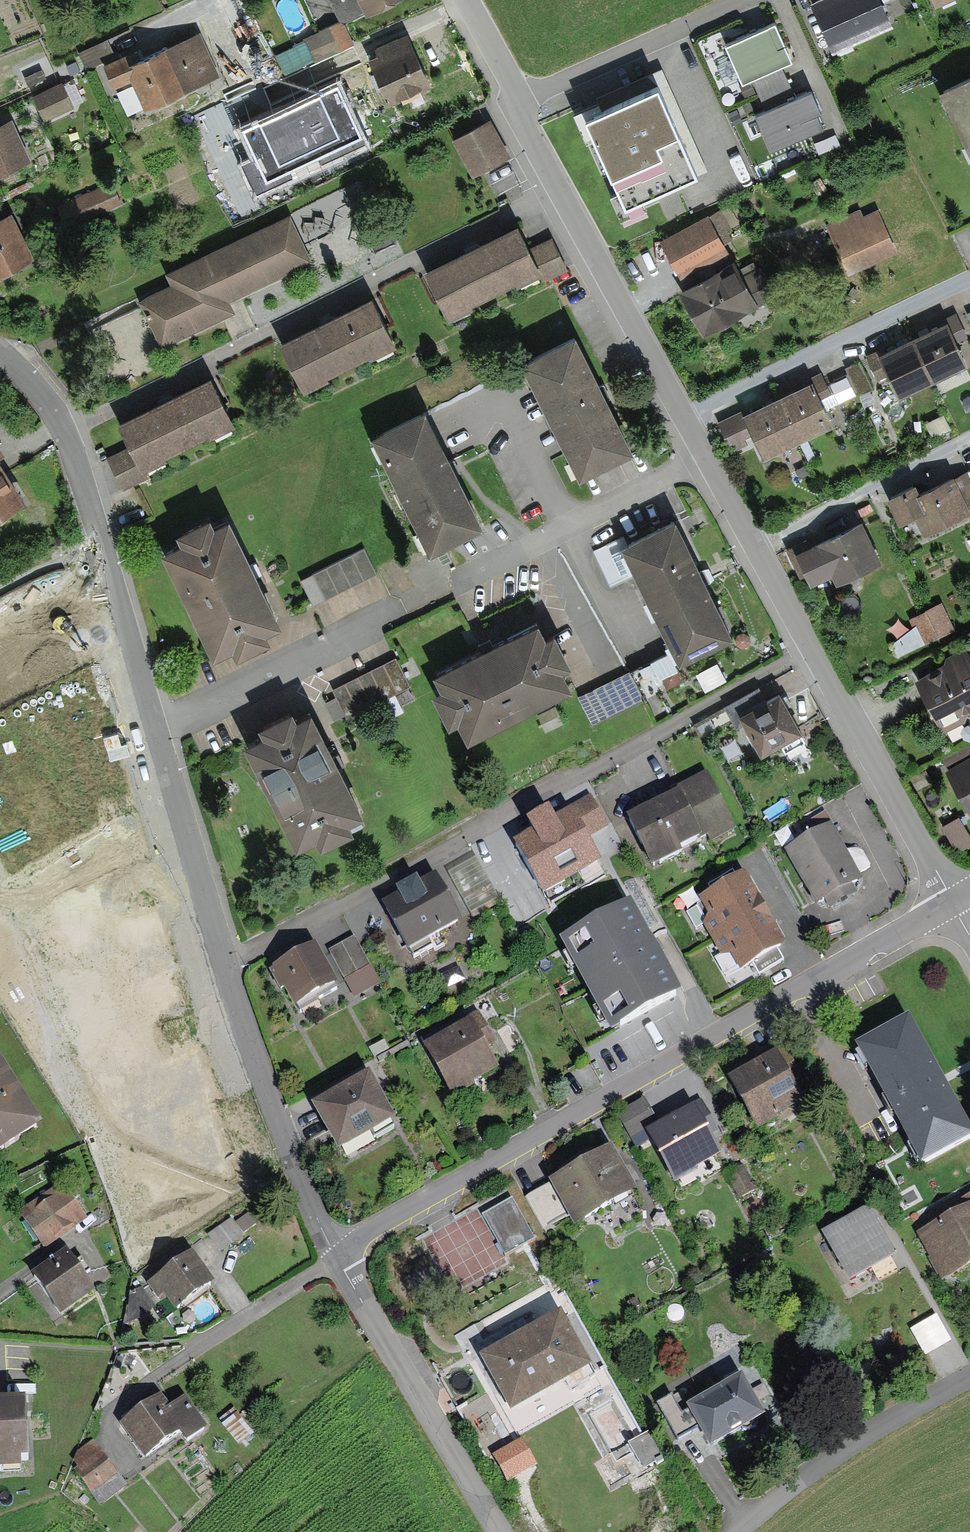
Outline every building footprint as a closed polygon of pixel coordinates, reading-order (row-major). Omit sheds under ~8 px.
[(393,0),(332,0),(342,20),(364,9),(367,13),(393,0)] [(895,19),(887,1),(890,0),(812,0),(833,47),(895,19)] [(782,63),(794,58),(775,17),(724,40),(742,82),(752,77),(758,91),(788,77),(782,63)] [(315,63),(349,48),(337,23),(304,38),(315,63)] [(145,106),(221,74),(202,28),(129,59),(132,68),(130,72),(132,78),(145,106)] [(116,54),(108,37),(78,51),(86,68),(116,54)] [(432,82),(412,38),(378,54),(379,56),(371,59),(390,101),(432,82)] [(114,85),(132,78),(130,72),(132,68),(129,59),(125,52),(103,61),(114,85)] [(80,69),(76,60),(67,64),(71,73),(80,69)] [(357,130),(328,65),(230,110),(258,174),(357,130)] [(939,84),(969,148),(969,70),(939,84)] [(771,148),(824,124),(817,109),(821,107),(811,85),(796,92),(788,77),(758,91),(764,107),(754,111),(771,148)] [(33,93),(45,119),(75,105),(74,104),(64,83),(62,79),(33,93)] [(585,110),(625,203),(699,172),(659,79),(585,110)] [(67,82),(64,83),(74,104),(83,100),(75,82),(69,85),(67,82)] [(0,121),(0,172),(32,158),(13,115),(0,121)] [(490,117),(453,138),(474,175),(512,154),(490,117)] [(114,183),(61,204),(69,223),(121,202),(114,183)] [(658,238),(676,271),(726,245),(725,241),(732,237),(728,229),(732,227),(721,207),(709,214),(708,212),(658,238)] [(825,223),(848,274),(899,251),(879,207),(863,214),(860,207),(825,223)] [(36,255),(12,208),(0,214),(0,273),(36,255)] [(229,299),(313,260),(290,211),(164,270),(170,283),(139,297),(162,344),(234,310),(229,299)] [(423,266),(449,317),(474,305),(472,302),(517,281),(518,284),(539,273),(543,281),(570,268),(553,234),(531,245),(519,219),(423,266)] [(726,245),(676,271),(680,277),(730,251),(726,245)] [(678,288),(703,333),(779,292),(762,263),(744,273),(735,256),(678,288)] [(372,356),(398,344),(374,293),(280,338),(305,389),(329,377),(327,375),(371,354),(372,356)] [(931,380),(969,362),(959,340),(969,335),(957,311),(948,315),(949,318),(910,336),(931,380)] [(580,474),(634,447),(577,330),(522,357),(580,474)] [(931,380),(910,336),(879,351),(877,348),(865,354),(877,379),(889,373),(899,395),(931,380)] [(873,388),(860,360),(846,366),(859,395),(873,388)] [(813,377),(776,395),(797,440),(835,423),(824,398),(833,394),(821,370),(812,375),(813,377)] [(211,437),(238,423),(212,371),(116,419),(129,445),(106,456),(122,489),(148,476),(144,469),(167,457),(166,455),(209,434),(211,437)] [(847,374),(830,382),(839,401),(856,393),(847,374)] [(765,455),(797,440),(776,395),(743,410),(742,408),(718,420),(732,451),(749,443),(746,437),(754,433),(765,455)] [(431,549),(485,522),(427,408),(426,405),(418,409),(371,432),(431,549)] [(27,498),(0,456),(0,515),(27,498)] [(969,510),(969,474),(968,469),(955,475),(954,473),(920,489),(915,480),(887,494),(900,520),(914,513),(924,532),(969,510)] [(181,538),(162,548),(214,652),(233,643),(238,652),(271,636),(267,628),(283,620),(230,513),(215,520),(211,512),(177,528),(181,538)] [(680,659),(735,632),(676,515),(626,540),(622,542),(637,571),(680,659)] [(837,581),(882,559),(862,517),(803,545),(801,540),(786,548),(800,577),(807,574),(811,584),(833,573),(837,581)] [(622,542),(626,540),(624,535),(594,549),(610,584),(637,571),(622,542)] [(300,579),(313,605),(377,572),(364,546),(300,579)] [(899,655),(955,628),(942,601),(909,619),(912,626),(892,642),(899,655)] [(458,719),(468,737),(573,683),(563,664),(572,660),(555,627),(547,631),(539,615),(432,670),(440,685),(431,689),(449,723),(458,719)] [(914,676),(942,734),(966,722),(967,714),(969,712),(969,653),(966,645),(946,655),(944,661),(914,676)] [(684,680),(669,650),(578,696),(593,726),(684,680)] [(411,685),(396,655),(332,688),(347,717),(411,685)] [(744,723),(762,754),(804,731),(780,689),(763,699),(756,687),(724,705),(737,727),(744,723)] [(263,730),(244,740),(297,846),(316,836),(321,845),(355,828),(350,819),(365,812),(312,706),(297,713),(293,704),(259,721),(263,730)] [(942,757),(946,764),(969,751),(969,742),(942,757)] [(943,768),(969,815),(969,753),(943,768)] [(626,819),(652,869),(683,853),(681,849),(708,835),(712,843),(737,830),(708,772),(677,788),(679,792),(626,819)] [(513,844),(543,897),(602,863),(588,839),(609,827),(591,796),(568,809),(570,812),(555,821),(549,811),(526,824),(532,833),(513,844)] [(807,836),(783,850),(816,908),(825,903),(829,910),(858,894),(854,885),(863,880),(832,826),(834,825),(826,811),(800,826),(807,836)] [(942,826),(953,845),(963,849),(969,844),(969,833),(959,814),(942,826)] [(492,885),(476,858),(448,874),(464,900),(492,885)] [(780,951),(788,947),(746,872),(738,876),(733,869),(707,884),(712,892),(698,899),(701,905),(687,912),(696,929),(704,925),(722,957),(717,960),(726,976),(739,969),(741,973),(754,966),(760,975),(785,960),(780,951)] [(429,941),(462,923),(436,875),(419,884),(417,880),(396,892),(398,896),(381,905),(407,953),(410,952),(414,958),(433,948),(429,941)] [(464,900),(473,918),(502,903),(492,885),(464,900)] [(682,997),(631,904),(559,943),(610,1036),(682,997)] [(344,979),(370,965),(354,937),(328,951),(344,979)] [(294,1009),(338,985),(316,945),(273,969),(274,970),(270,972),(281,991),(284,989),(294,1009)] [(381,984),(370,965),(344,979),(354,998),(381,984)] [(474,1085),(499,1070),(478,1034),(488,1028),(478,1011),(465,1019),(467,1023),(423,1048),(453,1101),(476,1088),(474,1085)] [(969,1144),(969,1130),(910,1019),(855,1049),(921,1170),(969,1144)] [(782,1050),(727,1081),(757,1133),(781,1120),(780,1117),(804,1104),(784,1068),(790,1064),(782,1050)] [(338,1154),(396,1121),(370,1074),(311,1107),(338,1154)] [(31,1125),(0,1076),(0,1145),(31,1125)] [(659,1125),(645,1132),(650,1141),(675,1186),(697,1174),(695,1171),(722,1157),(711,1136),(720,1131),(702,1098),(685,1108),(687,1110),(659,1125)] [(659,1125),(644,1099),(617,1114),(636,1149),(650,1141),(645,1132),(659,1125)] [(613,1147),(549,1183),(550,1185),(526,1198),(543,1229),(568,1216),(575,1228),(638,1193),(613,1147)] [(743,1166),(725,1175),(739,1201),(756,1192),(743,1166)] [(60,1186),(16,1213),(34,1243),(78,1216),(60,1186)] [(940,1282),(969,1266),(969,1195),(961,1200),(965,1207),(915,1234),(940,1282)] [(535,1240),(511,1199),(481,1216),(505,1257),(535,1240)] [(821,1235),(849,1286),(874,1273),(894,1262),(898,1260),(870,1209),(821,1235)] [(223,1251),(246,1234),(233,1217),(210,1233),(223,1251)] [(64,1253),(26,1280),(51,1316),(90,1289),(64,1253)] [(181,1257),(149,1281),(173,1314),(206,1289),(181,1257)] [(899,1272),(894,1262),(874,1273),(879,1282),(899,1272)] [(562,1314),(479,1360),(509,1414),(592,1368),(562,1314)] [(910,1331),(925,1358),(952,1342),(937,1316),(910,1331)] [(710,1450),(766,1419),(742,1377),(686,1408),(687,1409),(699,1430),(710,1450)] [(657,1405),(677,1442),(699,1430),(687,1409),(681,1412),(672,1396),(657,1405)] [(150,1397),(115,1425),(142,1459),(173,1435),(180,1445),(206,1425),(184,1397),(163,1413),(150,1397)] [(0,1401),(0,1469),(26,1467),(20,1399),(0,1401)] [(651,1434),(632,1444),(645,1468),(663,1458),(651,1434)] [(521,1440),(492,1457),(508,1483),(537,1466),(521,1440)] [(90,1447),(66,1468),(88,1493),(112,1472),(90,1447)]
